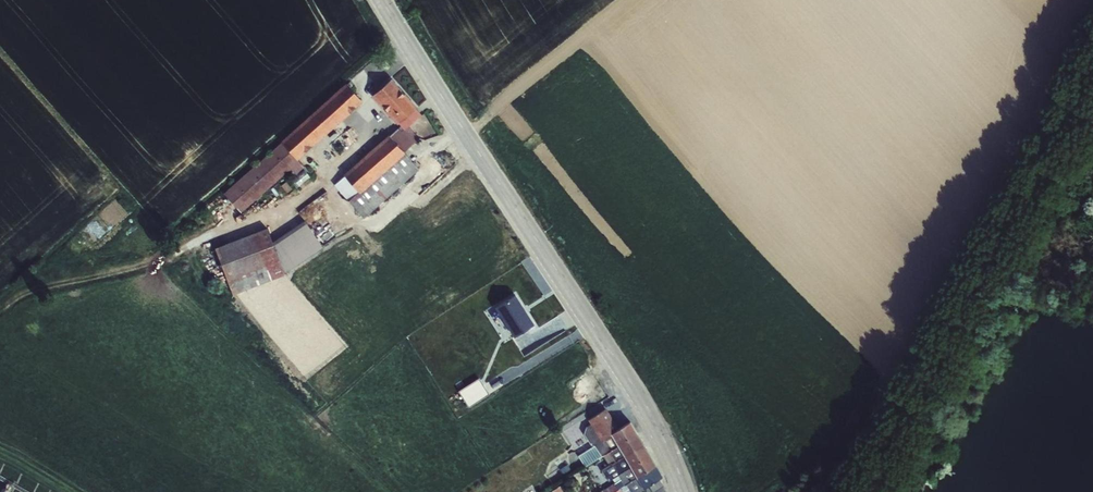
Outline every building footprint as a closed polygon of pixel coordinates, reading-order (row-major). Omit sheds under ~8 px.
[(391,77),(372,95),(397,124),(398,123),(417,107),(391,77)] [(345,82),(280,141),(281,142),(297,160),(297,159),(362,101),(345,82)] [(400,125),(403,130),(408,126),(422,114),(417,107),(398,123),(400,125)] [(388,134),(343,174),(344,175),(334,185),(347,202),(349,201),(364,218),(418,169),(404,151),(419,138),(408,126),(403,130),(400,125),(399,127),(389,135),(388,134)] [(331,139),(335,154),(354,148),(350,133),(331,139)] [(281,142),(223,193),(241,212),(290,168),(295,174),(304,166),(297,159),(297,160),(281,142)] [(294,177),(296,184),(309,180),(306,172),(294,177)] [(305,220),(272,240),(280,262),(314,234),(305,220)] [(267,227),(215,247),(233,294),(284,275),(283,272),(280,262),(272,240),(267,227)] [(322,246),(314,234),(280,262),(283,272),(322,246)] [(544,402),(557,415),(567,405),(555,392),(544,402)] [(606,408),(588,419),(590,424),(585,427),(584,433),(591,444),(594,444),(601,455),(602,454),(606,453),(599,441),(611,433),(619,428),(606,408)] [(619,428),(611,433),(617,444),(636,431),(630,421),(619,428)] [(573,426),(562,432),(573,450),(584,444),(573,426)] [(643,443),(636,431),(617,444),(624,455),(643,443)] [(617,444),(611,433),(599,441),(606,453),(609,452),(615,462),(624,456),(624,455),(617,444)] [(649,453),(643,443),(624,455),(624,456),(630,466),(649,453)] [(515,457),(521,466),(532,459),(526,450),(515,457)] [(609,465),(615,462),(609,452),(606,453),(602,454),(609,465)] [(656,465),(649,453),(630,466),(636,477),(637,477),(656,465)] [(624,456),(615,462),(609,465),(600,471),(585,482),(590,489),(604,479),(606,481),(610,479),(612,478),(614,481),(602,490),(601,489),(598,491),(613,491),(619,488),(624,484),(636,477),(630,466),(624,456)] [(662,476),(656,465),(637,477),(643,488),(662,476)] [(537,484),(548,476),(542,469),(532,478),(537,484)] [(537,484),(542,489),(552,480),(548,476),(537,484)] [(643,488),(637,477),(636,477),(624,484),(619,488),(613,491),(637,491),(643,488)] [(564,484),(567,490),(577,484),(573,478),(564,484)] [(522,491),(537,491),(531,484),(521,491),(522,491)]
